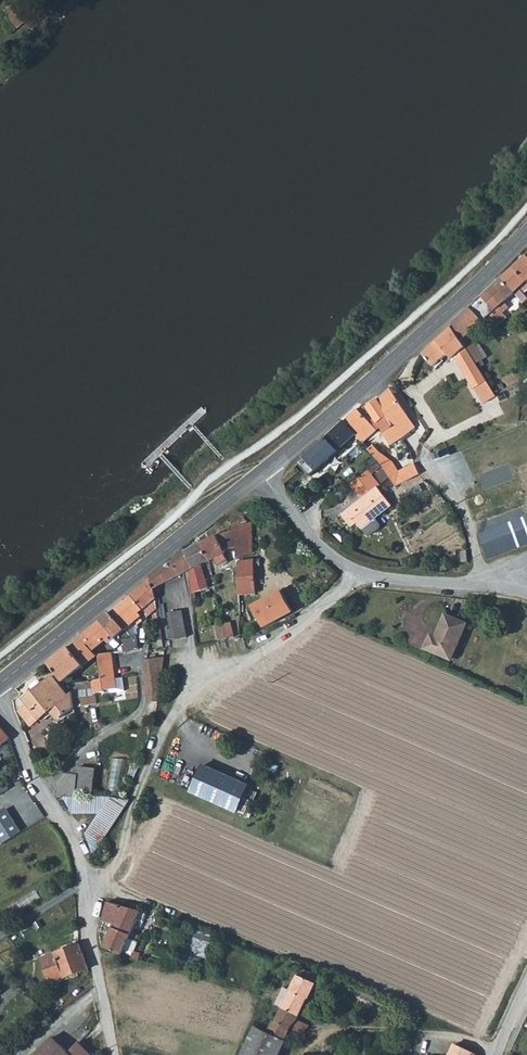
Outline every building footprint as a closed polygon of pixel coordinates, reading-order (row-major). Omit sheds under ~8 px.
[(30,22),(21,10),(10,18),(18,30),(30,22)] [(514,269),(526,282),(526,255),(514,269)] [(514,294),(523,304),(526,301),(526,297),(520,289),(526,283),(526,282),(514,269),(502,280),(514,294)] [(452,327),(464,340),(469,349),(477,364),(481,362),(480,359),(483,357),(474,344),(477,342),(472,333),(514,294),(502,280),(451,326),(452,327)] [(464,340),(452,327),(423,356),(433,368),(448,354),(453,359),(455,357),(482,405),(496,397),(495,394),(492,389),(477,364),(469,349),(464,340)] [(416,427),(391,389),(377,400),(402,438),(416,427)] [(374,419),(369,423),(370,424),(376,431),(380,428),(383,433),(382,434),(391,447),(402,438),(377,400),(367,408),(374,419)] [(367,437),(363,431),(370,424),(369,423),(360,413),(357,410),(345,422),(356,436),(361,442),(367,437)] [(326,439),(338,453),(345,447),(356,436),(345,422),(326,439)] [(363,431),(367,437),(376,431),(370,424),(363,431)] [(326,439),(299,464),(304,470),(311,477),(331,460),(338,453),(326,439)] [(366,448),(381,466),(386,474),(394,486),(419,477),(416,467),(399,473),(392,463),(388,464),(370,444),(366,448)] [(367,471),(381,466),(366,448),(363,445),(357,451),(361,456),(354,462),(363,472),(366,471),(367,471)] [(347,449),(345,447),(338,453),(341,455),(347,449)] [(437,461),(452,456),(448,449),(434,454),(437,461)] [(333,462),(341,455),(338,453),(331,460),(333,462)] [(373,478),(367,471),(366,471),(354,483),(373,478)] [(380,487),(373,478),(354,483),(349,484),(362,501),(369,495),(383,513),(392,507),(378,488),(380,487)] [(357,525),(361,531),(383,513),(369,495),(362,501),(341,516),(351,529),(357,525)] [(481,532),(489,558),(526,546),(526,518),(481,532)] [(244,519),(233,526),(236,530),(238,549),(239,560),(253,553),(251,523),(247,525),(244,519)] [(229,550),(238,549),(236,530),(220,536),(229,550)] [(217,537),(200,545),(210,562),(227,553),(217,537)] [(202,566),(210,562),(200,545),(185,553),(195,569),(192,571),(194,595),(211,589),(202,566)] [(195,569),(185,553),(152,580),(156,596),(160,593),(159,589),(192,571),(195,569)] [(255,560),(239,562),(242,596),(257,595),(255,560)] [(142,613),(158,602),(156,596),(152,580),(131,598),(142,613)] [(282,593),(254,607),(264,627),(292,612),(282,593)] [(143,618),(129,599),(118,609),(134,626),(143,618)] [(516,613),(517,603),(499,602),(498,610),(516,613)] [(134,626),(118,609),(111,615),(126,632),(134,626)] [(175,639),(189,638),(186,610),(172,612),(175,639)] [(118,639),(124,634),(126,632),(111,615),(85,636),(97,650),(114,635),(118,639)] [(233,623),(224,625),(227,641),(236,639),(233,623)] [(463,635),(441,624),(431,647),(426,645),(425,648),(452,660),(463,635)] [(220,642),(227,641),(224,625),(216,627),(220,642)] [(126,632),(124,634),(124,638),(138,637),(134,626),(126,632)] [(97,650),(85,636),(82,639),(97,655),(101,655),(97,650)] [(138,637),(124,638),(125,652),(125,654),(140,653),(138,637)] [(78,660),(69,649),(49,664),(64,683),(82,668),(90,683),(104,681),(101,655),(97,655),(82,639),(74,645),(80,658),(78,660)] [(104,681),(90,683),(67,686),(72,694),(76,705),(98,702),(97,688),(106,687),(106,688),(113,688),(118,687),(116,677),(114,653),(101,655),(104,681)] [(165,660),(147,662),(148,675),(163,673),(165,660)] [(163,673),(148,675),(150,701),(160,702),(163,673)] [(126,689),(124,676),(116,677),(118,687),(113,688),(114,691),(126,689)] [(65,717),(77,707),(76,705),(72,694),(68,697),(51,678),(41,686),(38,682),(36,682),(31,687),(31,690),(32,692),(34,693),(24,701),(30,708),(22,715),(33,728),(49,714),(56,708),(65,717)] [(49,714),(58,724),(65,717),(56,708),(49,714)] [(9,739),(0,727),(0,748),(9,739)] [(203,766),(191,793),(237,813),(249,786),(203,766)] [(62,786),(61,798),(66,798),(95,798),(98,771),(80,771),(80,779),(68,778),(62,786)] [(5,791),(10,789),(6,780),(0,782),(0,786),(5,791)] [(126,798),(113,798),(95,798),(66,798),(74,817),(79,818),(100,820),(97,824),(86,837),(96,858),(99,852),(125,812),(130,802),(126,798)] [(161,926),(163,919),(110,903),(103,922),(114,925),(106,949),(125,957),(140,920),(161,926)] [(188,950),(213,960),(221,937),(197,928),(188,950)] [(52,983),(90,970),(80,944),(48,956),(42,958),(43,959),(52,983)] [(289,1045),(288,1044),(294,1031),(305,1037),(312,1027),(299,1021),(320,977),(304,970),(292,992),(286,989),(278,1005),(284,1009),(278,1022),(277,1022),(270,1035),(257,1028),(244,1054),(283,1054),(289,1045)] [(77,1041),(68,1052),(52,1037),(41,1050),(36,1054),(93,1054),(77,1041)] [(456,1045),(428,1041),(426,1050),(450,1054),(476,1054),(456,1045)]
